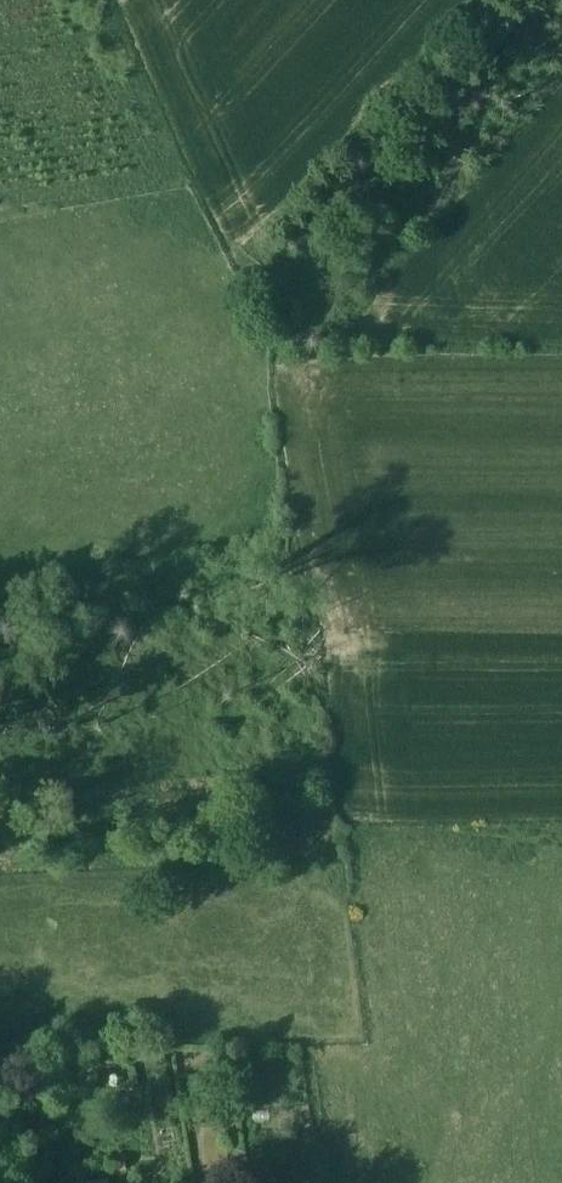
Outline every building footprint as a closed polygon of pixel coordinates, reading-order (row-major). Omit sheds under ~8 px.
[(123,1156),(110,1158),(112,1170),(124,1168),(123,1156)]
